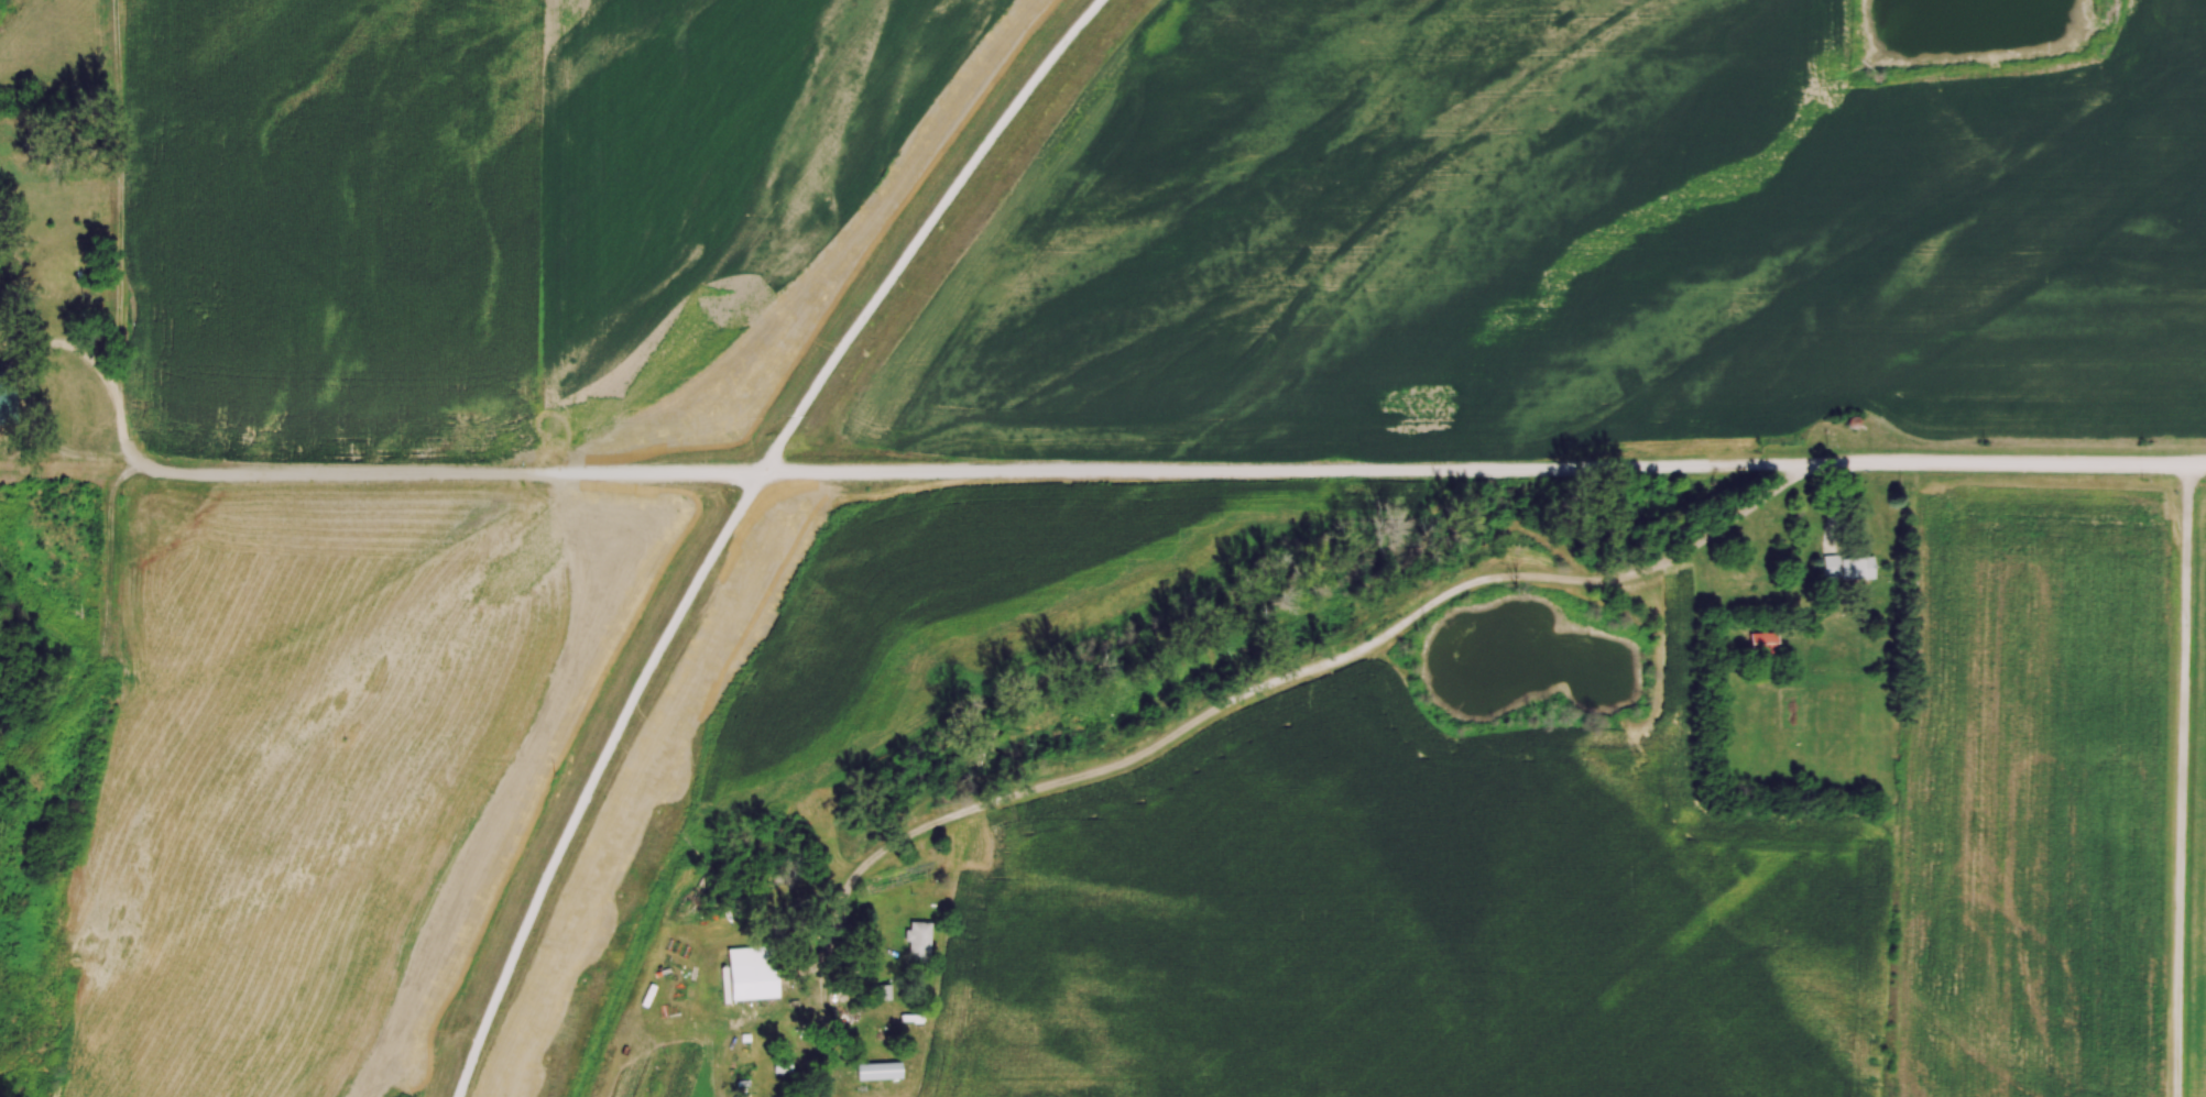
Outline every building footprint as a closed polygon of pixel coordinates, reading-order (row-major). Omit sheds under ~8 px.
[(14,417),(14,386),(1,386),(1,396),(0,396),(0,417),(14,417)]
